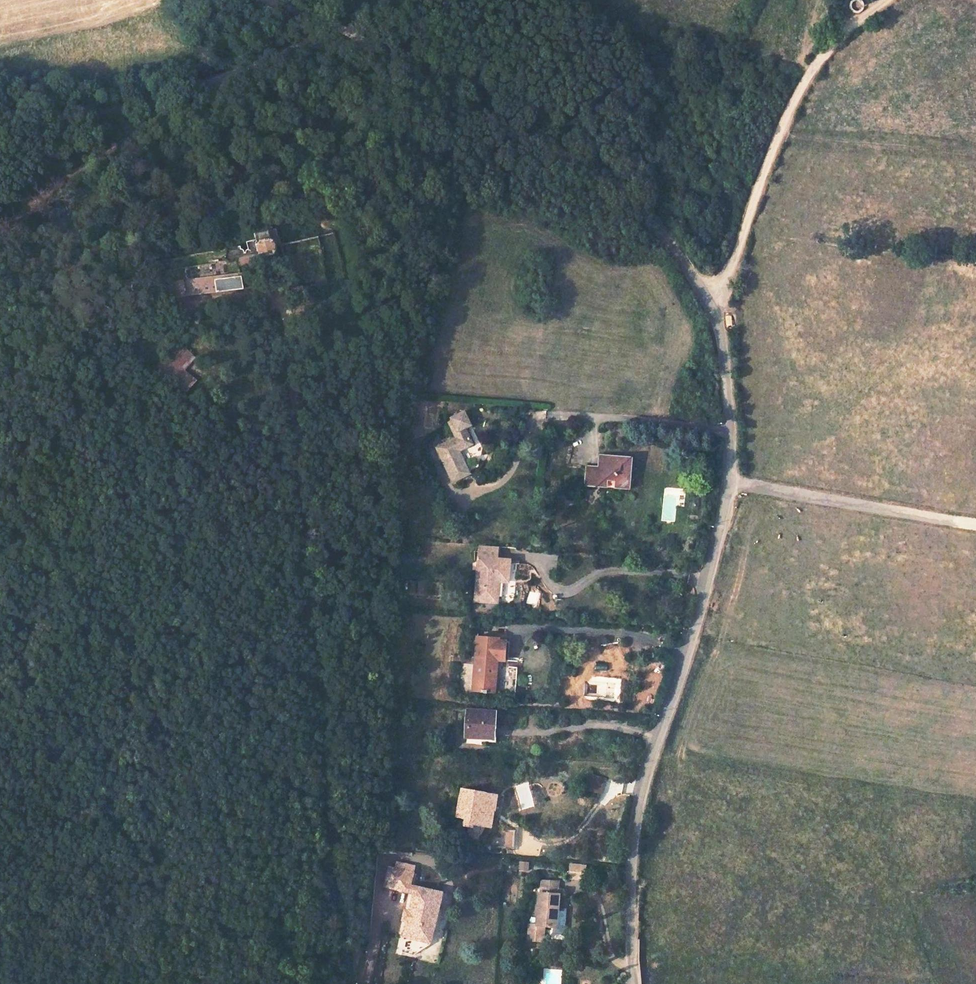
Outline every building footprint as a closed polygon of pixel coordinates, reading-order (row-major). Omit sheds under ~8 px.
[(851,1),(849,4),(849,8),(852,11),(855,13),(859,13),(862,11),(864,7),(863,3),(861,0),(852,0),(851,1)] [(285,237),(265,241),(267,253),(268,257),(282,255),(280,244),(286,243),(285,237)] [(267,253),(243,257),(246,276),(262,274),(261,267),(269,267),(268,257),(267,253)] [(282,255),(268,257),(269,267),(284,264),(282,255)] [(190,277),(190,293),(215,292),(214,276),(190,277)] [(246,276),(216,279),(219,292),(248,288),(246,276)] [(196,357),(182,345),(160,369),(186,393),(197,380),(185,369),(196,357)] [(442,458),(453,480),(470,472),(459,450),(472,444),(467,432),(466,433),(463,428),(470,424),(464,412),(451,418),(452,419),(456,428),(453,430),(457,438),(437,447),(440,455),(444,453),(446,456),(442,458)] [(600,455),(599,463),(604,464),(604,458),(617,459),(617,457),(600,455)] [(587,466),(585,483),(607,486),(608,479),(615,479),(615,486),(629,488),(632,458),(617,457),(617,459),(604,458),(604,464),(599,463),(598,467),(587,466)] [(478,564),(475,600),(493,602),(495,580),(500,581),(509,582),(510,560),(496,559),(496,546),(479,544),(478,564)] [(494,642),(476,641),(475,659),(478,659),(478,665),(475,665),(473,692),(481,692),(481,693),(487,693),(487,692),(495,693),(497,667),(491,666),(491,660),(505,661),(506,641),(494,641),(494,642)] [(608,663),(595,662),(594,671),(608,672),(608,663)] [(468,710),(467,737),(492,738),(493,712),(468,710)] [(592,775),(589,788),(601,792),(605,778),(592,775)] [(450,805),(448,814),(464,818),(463,825),(469,827),(474,828),(474,825),(484,826),(488,809),(494,810),(496,795),(461,788),(457,806),(450,805)] [(469,827),(467,836),(478,838),(480,832),(473,831),(474,828),(469,827)] [(527,862),(519,862),(518,870),(526,871),(527,862)] [(583,863),(568,862),(567,876),(582,878),(583,863)] [(387,885),(411,890),(412,884),(415,872),(391,867),(387,885)] [(557,926),(560,893),(557,893),(558,880),(542,879),(541,892),(539,892),(537,924),(529,924),(528,939),(543,940),(544,925),(557,926)] [(424,923),(438,926),(446,892),(419,885),(417,892),(413,908),(410,920),(407,935),(421,938),(424,923)] [(424,923),(421,938),(434,941),(438,926),(424,923)] [(621,979),(623,978),(626,975),(625,971),(622,971),(622,972),(616,973),(617,980),(621,979)]
